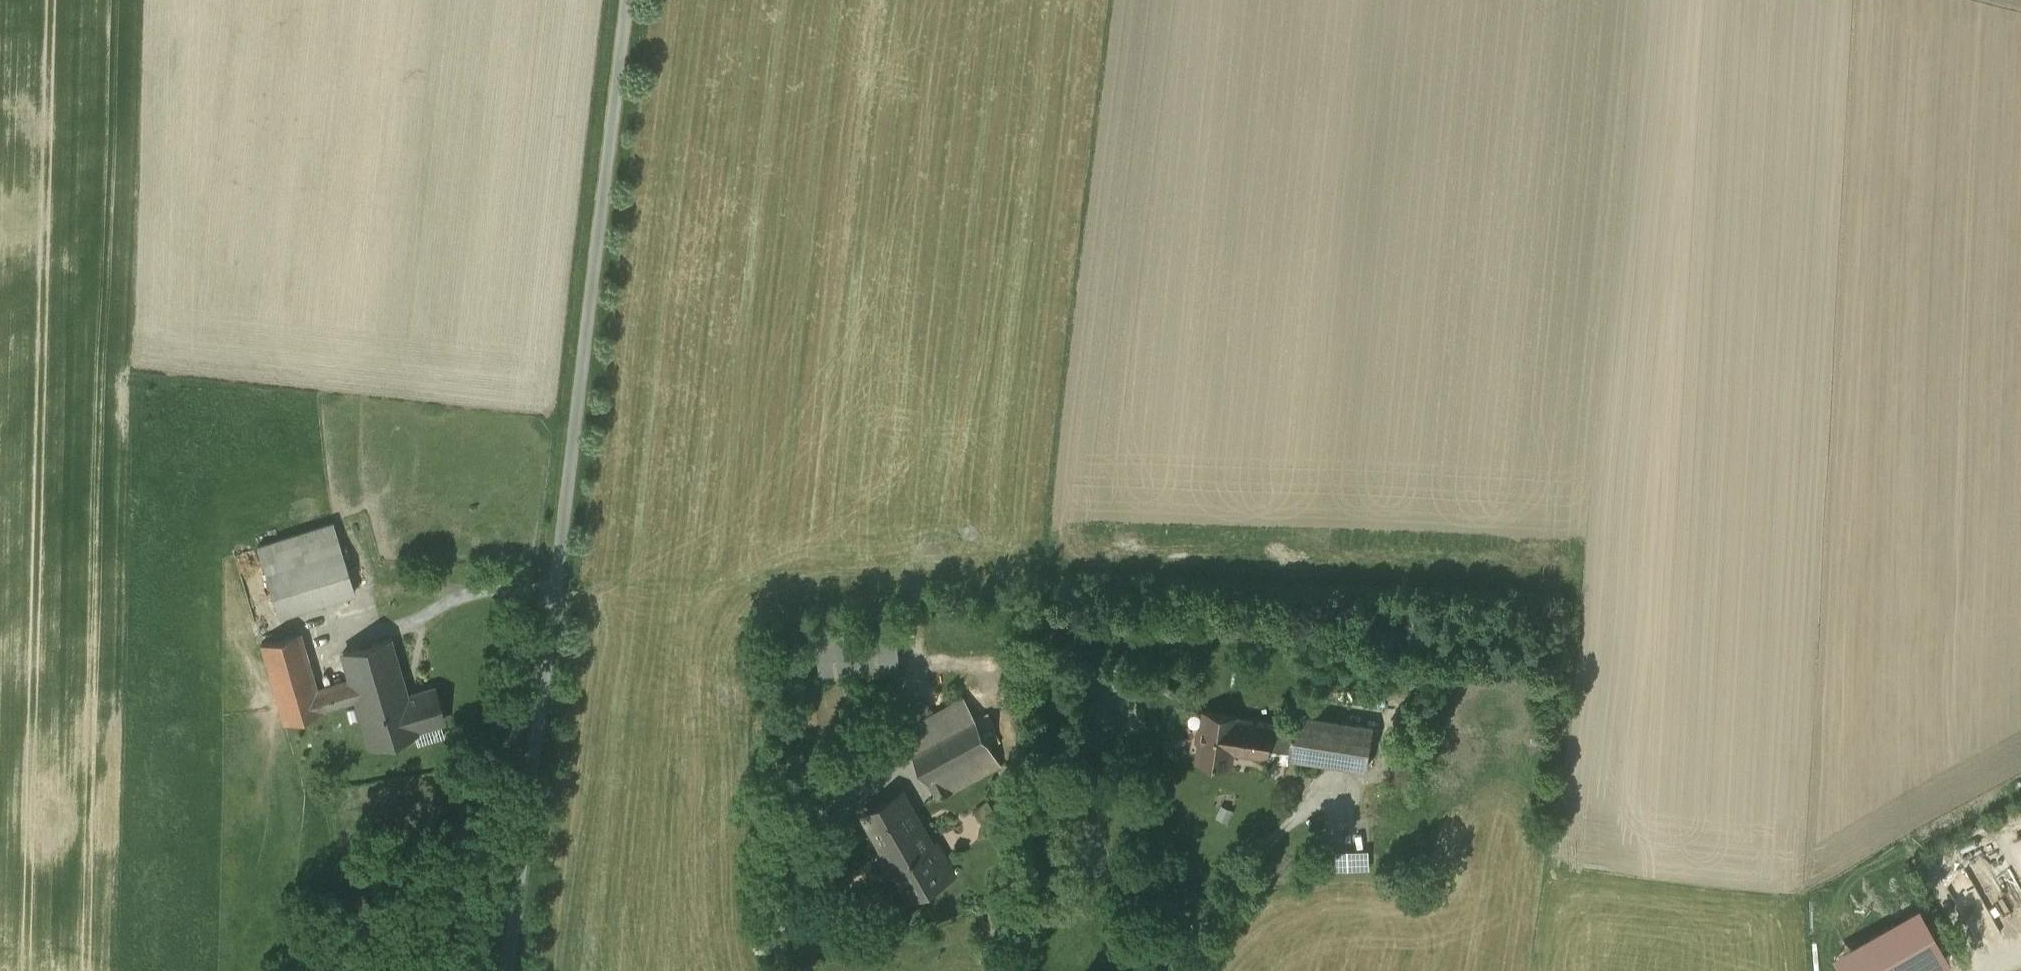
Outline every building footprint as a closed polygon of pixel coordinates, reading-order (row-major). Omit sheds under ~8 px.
[(285,604),(362,580),(340,512),(264,536),(285,604)] [(899,617),(819,624),(822,663),(902,657),(899,617)] [(323,670),(308,620),(265,633),(289,712),(364,690),(378,735),(455,711),(442,669),(413,677),(398,626),(348,641),(354,661),(323,670)] [(966,683),(907,716),(947,786),(1006,752),(966,683)] [(1276,710),(1204,699),(1196,750),(1231,755),(1233,738),(1373,760),(1381,707),(1302,695),(1301,702),(1277,698),(1276,710)] [(964,857),(910,773),(865,802),(919,886),(964,857)] [(1921,906),(1835,955),(1844,970),(1939,970),(1953,963),(1921,906)]
